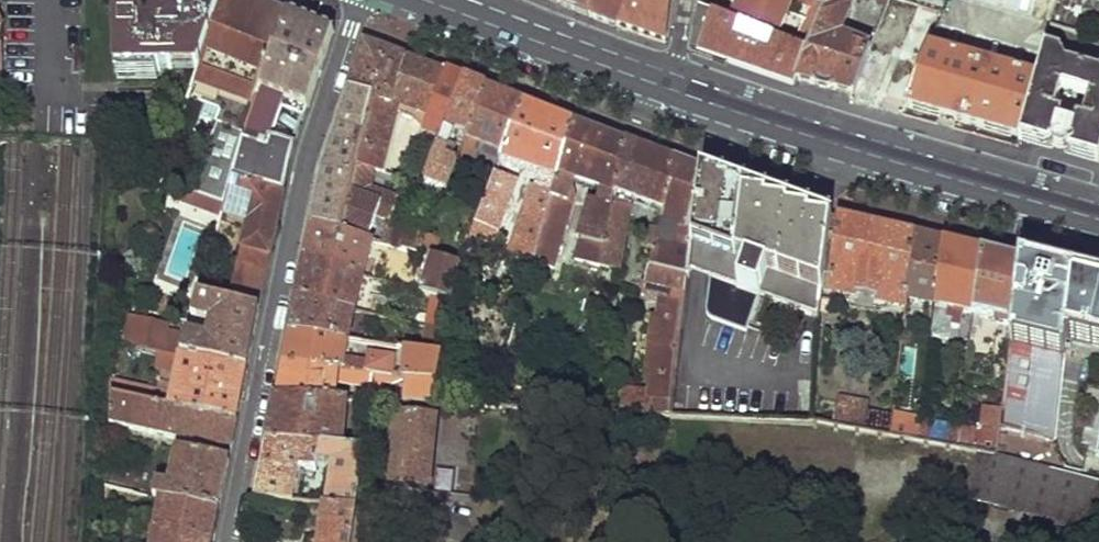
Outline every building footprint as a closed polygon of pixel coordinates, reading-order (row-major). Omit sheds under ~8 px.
[(199,70),(223,0),(113,0),(115,73),(199,70)] [(216,202),(227,173),(290,12),(259,0),(223,0),(199,70),(188,102),(197,105),(200,100),(222,107),(192,194),(216,202)] [(592,16),(594,0),(551,0),(592,16)] [(619,26),(626,0),(594,0),(592,16),(619,26)] [(666,42),(671,0),(626,0),(619,26),(666,42)] [(735,19),(780,35),(793,0),(742,0),(735,19)] [(851,101),(871,46),(840,37),(849,7),(844,5),(846,0),(827,0),(808,50),(796,83),(851,101)] [(917,1),(912,0),(887,0),(886,2),(871,46),(851,101),(858,103),(903,115),(908,106),(926,56),(918,54),(916,59),(897,54),(917,1)] [(1045,16),(1050,0),(985,0),(1045,16)] [(693,49),(796,83),(808,50),(699,10),(693,49)] [(290,12),(227,173),(282,190),(294,146),(271,138),(280,108),(306,115),(335,32),(290,12)] [(1051,26),(1045,50),(1062,55),(1080,35),(1051,26)] [(350,91),(372,99),(391,105),(406,61),(365,44),(350,91)] [(926,56),(908,106),(1021,137),(1037,77),(930,46),(926,56)] [(1066,60),(1062,55),(1045,50),(1037,77),(1021,137),(1097,158),(1098,152),(1098,71),(1065,62),(1066,60)] [(372,99),(344,234),(373,244),(391,249),(395,234),(397,225),(365,214),(373,170),(386,172),(395,117),(429,128),(446,76),(406,61),(391,105),(372,99)] [(446,76),(429,128),(448,133),(466,84),(446,76)] [(448,133),(431,187),(452,193),(461,167),(455,165),(463,142),(469,143),(485,91),(466,84),(448,133)] [(323,169),(312,224),(344,234),(372,99),(350,91),(323,169)] [(469,143),(464,159),(474,163),(480,146),(508,153),(524,106),(485,91),(469,143)] [(508,153),(505,164),(557,182),(574,126),(524,106),(508,153)] [(576,263),(601,270),(603,263),(626,146),(574,126),(557,182),(552,197),(533,267),(554,272),(574,200),(572,183),(605,193),(602,205),(589,202),(576,263)] [(626,146),(603,263),(621,266),(634,202),(665,211),(675,164),(626,146)] [(665,211),(653,271),(690,278),(691,274),(703,173),(675,164),(665,211)] [(216,202),(212,212),(240,219),(238,227),(231,261),(240,264),(231,302),(256,307),(282,190),(227,173),(216,202)] [(703,173),(691,274),(713,281),(710,320),(747,332),(760,300),(818,318),(828,216),(703,173)] [(500,179),(487,221),(510,227),(523,187),(500,179)] [(552,197),(531,189),(513,247),(520,249),(517,262),(533,267),(552,197)] [(186,191),(183,202),(212,212),(216,202),(192,194),(186,191)] [(212,212),(208,223),(238,227),(240,219),(212,212)] [(836,219),(826,292),(902,309),(903,301),(910,237),(836,219)] [(312,224),(303,264),(365,281),(373,244),(344,234),(312,224)] [(395,234),(391,249),(409,257),(413,240),(395,234)] [(413,240),(409,257),(430,263),(434,249),(436,240),(416,234),(413,240)] [(910,237),(903,301),(933,307),(941,245),(910,237)] [(933,307),(931,337),(950,338),(952,321),(945,319),(947,310),(973,315),(981,254),(941,245),(933,307)] [(434,249),(430,263),(440,265),(443,253),(434,249)] [(981,254),(973,315),(979,316),(1009,323),(1016,263),(1015,263),(1011,262),(981,254)] [(430,263),(420,297),(460,308),(470,275),(440,265),(430,263)] [(1063,347),(1071,277),(1020,264),(1019,264),(1017,264),(1016,263),(1009,323),(1006,347),(1003,374),(998,432),(1052,444),(1063,347)] [(303,264),(295,301),(353,315),(358,316),(365,281),(303,264)] [(653,271),(651,288),(682,296),(680,305),(666,303),(661,318),(659,318),(647,377),(651,378),(648,403),(625,399),(622,417),(671,419),(690,278),(653,271)] [(1071,277),(1063,347),(1098,356),(1098,284),(1071,277)] [(184,333),(179,355),(245,368),(256,307),(231,302),(194,295),(188,316),(208,321),(206,334),(185,331),(184,333)] [(295,301),(290,329),(349,341),(410,353),(443,360),(450,337),(426,332),(424,338),(399,334),(398,338),(366,333),(367,329),(351,326),(353,315),(295,301)] [(976,358),(979,329),(977,329),(979,316),(973,315),(968,358),(976,358)] [(139,320),(134,346),(160,351),(164,330),(165,326),(139,320)] [(290,329),(283,365),(388,376),(396,377),(398,358),(377,355),(375,361),(345,356),(349,341),(290,329)] [(184,333),(164,330),(160,351),(179,355),(184,333)] [(988,372),(1003,374),(1006,347),(999,345),(997,360),(989,359),(988,372)] [(111,379),(110,394),(236,421),(247,369),(245,368),(179,355),(160,351),(158,366),(177,371),(174,391),(111,379)] [(410,353),(407,379),(435,382),(443,360),(410,353)] [(283,365),(278,395),(337,397),(338,383),(385,387),(388,376),(283,365)] [(407,379),(403,403),(407,403),(429,404),(435,382),(407,379)] [(107,423),(111,424),(231,447),(236,421),(110,394),(107,423)] [(278,395),(268,438),(321,444),(341,446),(345,446),(344,443),(346,399),(337,397),(278,395)] [(396,486),(430,490),(439,416),(436,416),(437,405),(429,404),(407,403),(406,413),(402,413),(396,486)] [(835,410),(833,432),(888,441),(890,423),(864,417),(864,409),(837,403),(835,410)] [(890,423),(888,441),(918,445),(920,429),(890,423)] [(918,445),(958,452),(960,435),(920,429),(918,445)] [(958,452),(995,457),(997,440),(960,435),(958,452)] [(268,438),(257,493),(295,497),(302,467),(316,469),(319,455),(321,444),(268,438)] [(341,446),(329,502),(360,506),(370,448),(344,443),(345,446),(341,446)] [(341,446),(321,444),(319,455),(338,457),(341,446)] [(178,498),(188,448),(182,447),(175,483),(169,482),(167,497),(178,498)] [(188,448),(178,498),(219,508),(229,456),(188,448)] [(167,497),(169,482),(163,481),(162,489),(156,488),(154,494),(157,495),(167,497)] [(149,541),(212,541),(219,508),(178,498),(167,497),(157,495),(149,541)] [(317,541),(354,541),(359,511),(360,506),(329,502),(323,502),(317,541)] [(359,511),(354,541),(381,541),(385,515),(359,511)]
